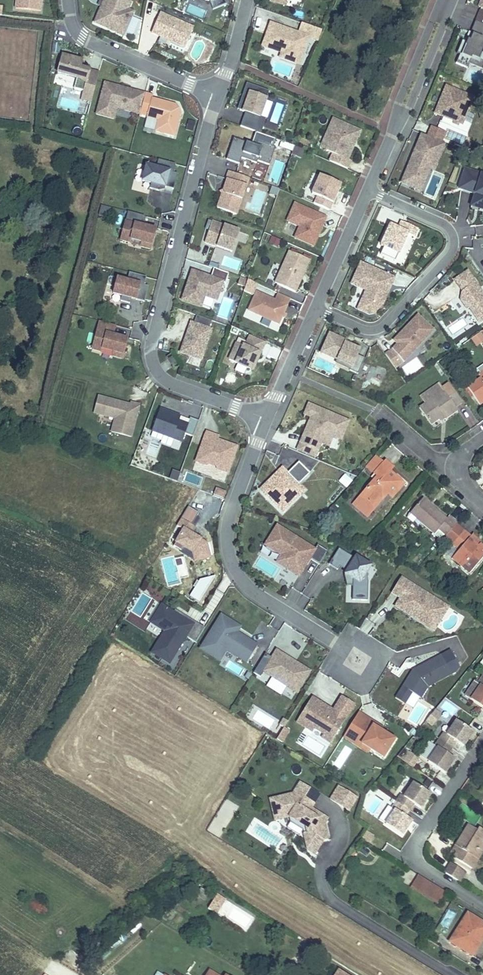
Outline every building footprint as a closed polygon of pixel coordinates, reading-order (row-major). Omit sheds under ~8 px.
[(15,9),(40,11),(42,0),(16,0),(15,9)] [(101,7),(95,23),(117,32),(121,23),(123,23),(128,10),(131,3),(127,1),(128,0),(105,0),(101,7)] [(210,1),(213,9),(226,4),(224,0),(207,0),(210,1)] [(134,12),(128,10),(123,23),(121,23),(117,32),(124,35),(134,12)] [(160,13),(151,33),(159,36),(160,34),(172,40),(171,41),(185,47),(194,28),(160,13)] [(475,21),(470,34),(472,34),(470,41),(468,40),(467,42),(462,40),(457,54),(459,55),(456,63),(467,68),(469,64),(471,59),(478,62),(482,53),(482,24),(475,21)] [(318,41),(322,30),(301,23),(298,33),(271,24),(263,46),(282,53),(280,58),(299,64),(308,37),(318,41)] [(482,53),(478,62),(471,59),(469,64),(482,70),(482,53)] [(84,91),(81,99),(92,102),(99,73),(80,68),(82,61),(63,56),(58,73),(77,78),(74,89),(84,91)] [(145,93),(104,83),(96,114),(114,119),(117,108),(140,114),(145,93)] [(246,112),(241,126),(261,133),(266,119),(260,117),(269,91),(247,83),(240,102),(242,103),(240,110),(246,112)] [(446,86),(435,113),(462,124),(473,97),(446,86)] [(176,105),(152,99),(147,117),(158,120),(156,131),(174,136),(180,113),(174,111),(176,105)] [(325,113),(314,108),(310,119),(321,124),(325,113)] [(329,161),(348,169),(351,161),(348,160),(354,146),(351,145),(353,140),(356,141),(360,131),(333,119),(325,138),(331,140),(326,151),(333,153),(329,161)] [(407,169),(401,183),(421,191),(425,180),(421,178),(425,167),(434,171),(445,143),(424,135),(420,144),(418,143),(409,163),(412,164),(410,170),(407,169)] [(256,146),(233,138),(226,159),(239,164),(241,158),(257,163),(257,161),(269,165),(275,147),(258,141),(256,146)] [(331,140),(325,138),(320,148),(326,151),(331,140)] [(175,164),(158,159),(156,168),(146,165),(142,181),(151,183),(150,188),(159,191),(160,186),(165,187),(174,189),(178,173),(173,172),(175,164)] [(242,169),(254,173),(257,164),(245,160),(242,169)] [(284,175),(284,164),(275,163),(274,174),(284,175)] [(421,178),(425,180),(430,169),(425,167),(421,178)] [(471,206),(482,210),(482,175),(464,169),(458,189),(475,194),(471,206)] [(236,215),(249,178),(229,171),(226,179),(227,180),(223,190),(225,193),(222,195),(217,208),(236,215)] [(314,204),(329,210),(341,184),(320,175),(312,194),(318,196),(314,204)] [(326,217),(295,204),(287,221),(300,226),(295,237),(314,246),(318,236),(315,235),(317,232),(319,233),(326,217)] [(142,225),(144,216),(128,211),(121,240),(130,242),(131,239),(142,242),(141,246),(151,249),(156,229),(142,225)] [(407,233),(414,236),(417,228),(401,221),(398,228),(389,225),(381,245),(384,247),(380,255),(395,261),(407,233)] [(240,232),(213,222),(210,231),(206,242),(233,252),(240,232)] [(278,247),(280,240),(270,236),(267,243),(278,247)] [(310,261),(289,251),(275,283),(295,292),(310,261)] [(395,278),(361,263),(351,284),(366,291),(358,309),(369,315),(374,313),(382,304),(388,292),(386,291),(388,286),(392,284),(395,278)] [(229,273),(214,268),(210,279),(204,278),(205,276),(192,271),(182,300),(200,306),(204,295),(216,299),(222,282),(226,283),(229,273)] [(468,271),(454,280),(459,287),(463,287),(462,291),(460,300),(467,309),(469,308),(479,322),(482,320),(482,293),(468,271)] [(144,285),(147,276),(129,272),(127,280),(117,278),(113,293),(122,296),(121,301),(130,303),(131,298),(132,295),(136,296),(136,299),(145,302),(149,286),(144,285)] [(247,280),(243,291),(252,294),(256,284),(247,280)] [(282,317),(290,298),(278,292),(275,300),(257,292),(248,311),(279,324),(282,317)] [(202,308),(213,309),(214,300),(203,299),(202,308)] [(212,320),(197,314),(194,322),(191,321),(180,352),(202,359),(212,329),(209,328),(212,320)] [(398,344),(392,349),(386,354),(395,368),(404,361),(400,357),(406,351),(414,350),(434,330),(418,315),(406,328),(408,329),(405,332),(403,330),(394,340),(398,344)] [(113,335),(116,325),(100,321),(92,349),(102,352),(103,349),(114,352),(113,356),(122,358),(127,338),(113,335)] [(330,333),(321,352),(337,359),(351,366),(349,370),(358,374),(365,358),(357,355),(359,349),(350,345),(346,343),(347,341),(330,333)] [(472,339),(476,345),(482,340),(482,336),(481,333),(472,339)] [(237,343),(229,360),(250,369),(258,353),(260,354),(265,342),(250,335),(245,347),(237,343)] [(400,357),(404,361),(414,350),(406,351),(400,357)] [(253,370),(260,354),(258,353),(250,369),(253,370)] [(173,356),(168,360),(173,367),(178,364),(173,356)] [(349,370),(351,366),(337,359),(335,364),(349,370)] [(479,375),(481,378),(468,387),(480,405),(482,403),(482,372),(479,375)] [(443,416),(445,418),(445,419),(457,410),(455,407),(462,403),(449,383),(442,388),(444,391),(425,404),(419,408),(431,424),(439,419),(443,416)] [(420,397),(425,404),(444,391),(442,388),(439,384),(420,397)] [(131,437),(139,404),(131,402),(130,405),(130,407),(127,406),(127,404),(98,397),(94,413),(115,418),(112,432),(131,437)] [(304,435),(300,443),(318,450),(321,443),(329,446),(333,435),(331,434),(334,427),(345,431),(349,420),(309,403),(304,414),(312,417),(311,420),(313,421),(307,436),(304,435)] [(193,437),(199,421),(190,417),(189,420),(188,424),(179,421),(181,416),(160,409),(152,431),(182,442),(185,434),(193,437)] [(311,420),(312,417),(311,417),(304,435),(307,436),(313,421),(311,420)] [(341,439),(345,431),(334,427),(331,434),(333,435),(341,439)] [(215,434),(207,431),(196,461),(206,465),(210,464),(216,466),(217,469),(228,473),(237,446),(214,438),(215,434)] [(318,450),(300,443),(297,450),(315,458),(318,450)] [(366,467),(374,474),(384,463),(376,456),(366,467)] [(385,491),(388,493),(392,497),(399,489),(397,488),(402,482),(394,475),(392,478),(387,474),(389,472),(393,468),(385,461),(384,463),(374,474),(378,477),(381,480),(378,484),(374,481),(353,505),(367,517),(385,497),(382,495),(385,491)] [(260,490),(282,512),(297,497),(287,488),(294,480),(298,484),(309,473),(298,462),(287,473),(285,470),(282,474),(279,470),(260,490)] [(345,488),(353,480),(345,473),(338,481),(345,488)] [(287,488),(297,497),(304,490),(298,484),(294,480),(287,488)] [(215,488),(213,495),(223,498),(225,491),(215,488)] [(423,521),(421,523),(434,534),(439,529),(447,536),(457,523),(449,517),(447,519),(423,499),(412,511),(423,521)] [(204,513),(194,506),(182,522),(189,527),(177,544),(184,549),(187,546),(196,552),(197,560),(213,557),(210,543),(201,537),(195,533),(200,527),(196,524),(204,513)] [(418,527),(421,523),(423,521),(412,511),(407,517),(418,527)] [(202,516),(196,524),(200,527),(205,519),(202,516)] [(320,563),(329,550),(318,543),(315,548),(278,525),(266,544),(292,560),(287,567),(300,575),(307,563),(310,557),(312,558),(320,563)] [(471,537),(464,531),(452,544),(459,550),(452,559),(460,566),(469,574),(482,558),(482,548),(479,544),(477,547),(469,539),(471,537)] [(472,535),(471,537),(469,539),(477,547),(479,544),(481,542),(472,535)] [(183,551),(197,560),(196,552),(187,546),(183,551)] [(287,567),(292,560),(282,554),(278,561),(287,567)] [(332,559),(322,575),(331,580),(333,577),(341,564),(332,559)] [(341,564),(333,577),(340,581),(348,568),(341,564)] [(348,568),(340,581),(337,585),(342,587),(346,587),(346,596),(345,610),(361,611),(361,592),(359,592),(360,583),(364,576),(349,566),(348,568)] [(449,606),(401,577),(392,592),(400,597),(398,601),(432,622),(438,611),(444,615),(449,606)] [(342,587),(337,585),(340,596),(346,596),(346,587),(342,587)] [(141,594),(131,612),(141,618),(151,599),(141,594)] [(434,630),(444,615),(438,611),(432,622),(398,601),(395,606),(434,630)] [(155,625),(166,607),(161,605),(150,622),(155,625)] [(186,637),(195,642),(205,628),(191,619),(189,622),(166,607),(155,625),(164,631),(151,652),(169,664),(186,637)] [(189,622),(191,619),(175,610),(174,612),(189,622)] [(221,615),(201,649),(213,656),(220,645),(247,662),(258,645),(230,628),(233,623),(221,615)] [(367,620),(362,631),(370,635),(375,624),(367,620)] [(310,671),(276,650),(263,671),(297,692),(310,671)] [(429,687),(452,675),(442,656),(417,669),(419,671),(414,673),(413,671),(403,687),(422,698),(429,687)] [(482,677),(477,683),(475,682),(465,696),(482,708),(482,677)] [(312,697),(296,722),(313,732),(315,729),(324,734),(326,731),(334,737),(355,704),(342,696),(332,712),(329,710),(328,712),(325,710),(327,706),(312,697)] [(440,708),(454,715),(458,706),(445,699),(440,708)] [(435,710),(426,721),(432,726),(440,715),(435,710)] [(359,712),(350,726),(366,736),(361,743),(370,749),(383,757),(395,739),(373,725),(375,722),(359,712)] [(463,746),(473,732),(456,720),(447,734),(444,733),(440,739),(452,747),(456,741),(463,746)] [(366,736),(350,726),(343,737),(368,752),(370,749),(361,743),(366,736)] [(283,727),(275,739),(282,743),(289,731),(283,727)] [(315,729),(313,732),(331,743),(334,737),(326,731),(324,734),(315,729)] [(448,754),(452,747),(440,739),(435,746),(438,748),(428,762),(445,773),(455,759),(448,754)] [(413,768),(419,759),(403,748),(397,757),(413,768)] [(327,818),(311,807),(320,794),(300,782),(293,795),(292,794),(278,797),(283,818),(288,817),(306,826),(310,843),(324,839),(328,838),(324,822),(327,818)] [(397,801),(410,810),(413,804),(420,809),(430,794),(414,783),(404,797),(401,795),(397,801)] [(350,812),(358,796),(336,786),(328,802),(350,812)] [(283,818),(278,797),(270,799),(275,820),(283,818)] [(405,816),(410,810),(397,801),(392,808),(395,810),(394,812),(411,822),(412,821),(405,816)] [(306,826),(288,817),(290,823),(303,830),(306,843),(310,843),(306,826)] [(465,856),(475,862),(482,850),(482,830),(479,827),(477,830),(469,825),(456,846),(467,853),(465,856)] [(320,846),(324,839),(310,843),(306,843),(307,849),(310,845),(315,844),(320,846)] [(315,854),(320,846),(315,844),(310,845),(307,849),(315,854)] [(454,849),(465,856),(467,853),(456,846),(454,849)] [(465,856),(454,849),(450,855),(461,862),(465,856)] [(472,868),(476,862),(465,856),(461,862),(472,868)] [(447,874),(453,864),(451,863),(445,872),(447,874)] [(466,872),(453,864),(447,874),(460,882),(466,872)] [(439,903),(446,892),(418,875),(411,886),(439,903)] [(209,894),(201,889),(197,895),(205,900),(209,894)] [(217,915),(225,899),(215,894),(207,909),(217,915)] [(448,928),(456,912),(449,908),(440,924),(448,928)] [(482,938),(482,923),(468,913),(450,941),(469,953),(479,936),(482,939),(482,938)] [(472,955),(482,939),(479,936),(469,953),(472,955)]
